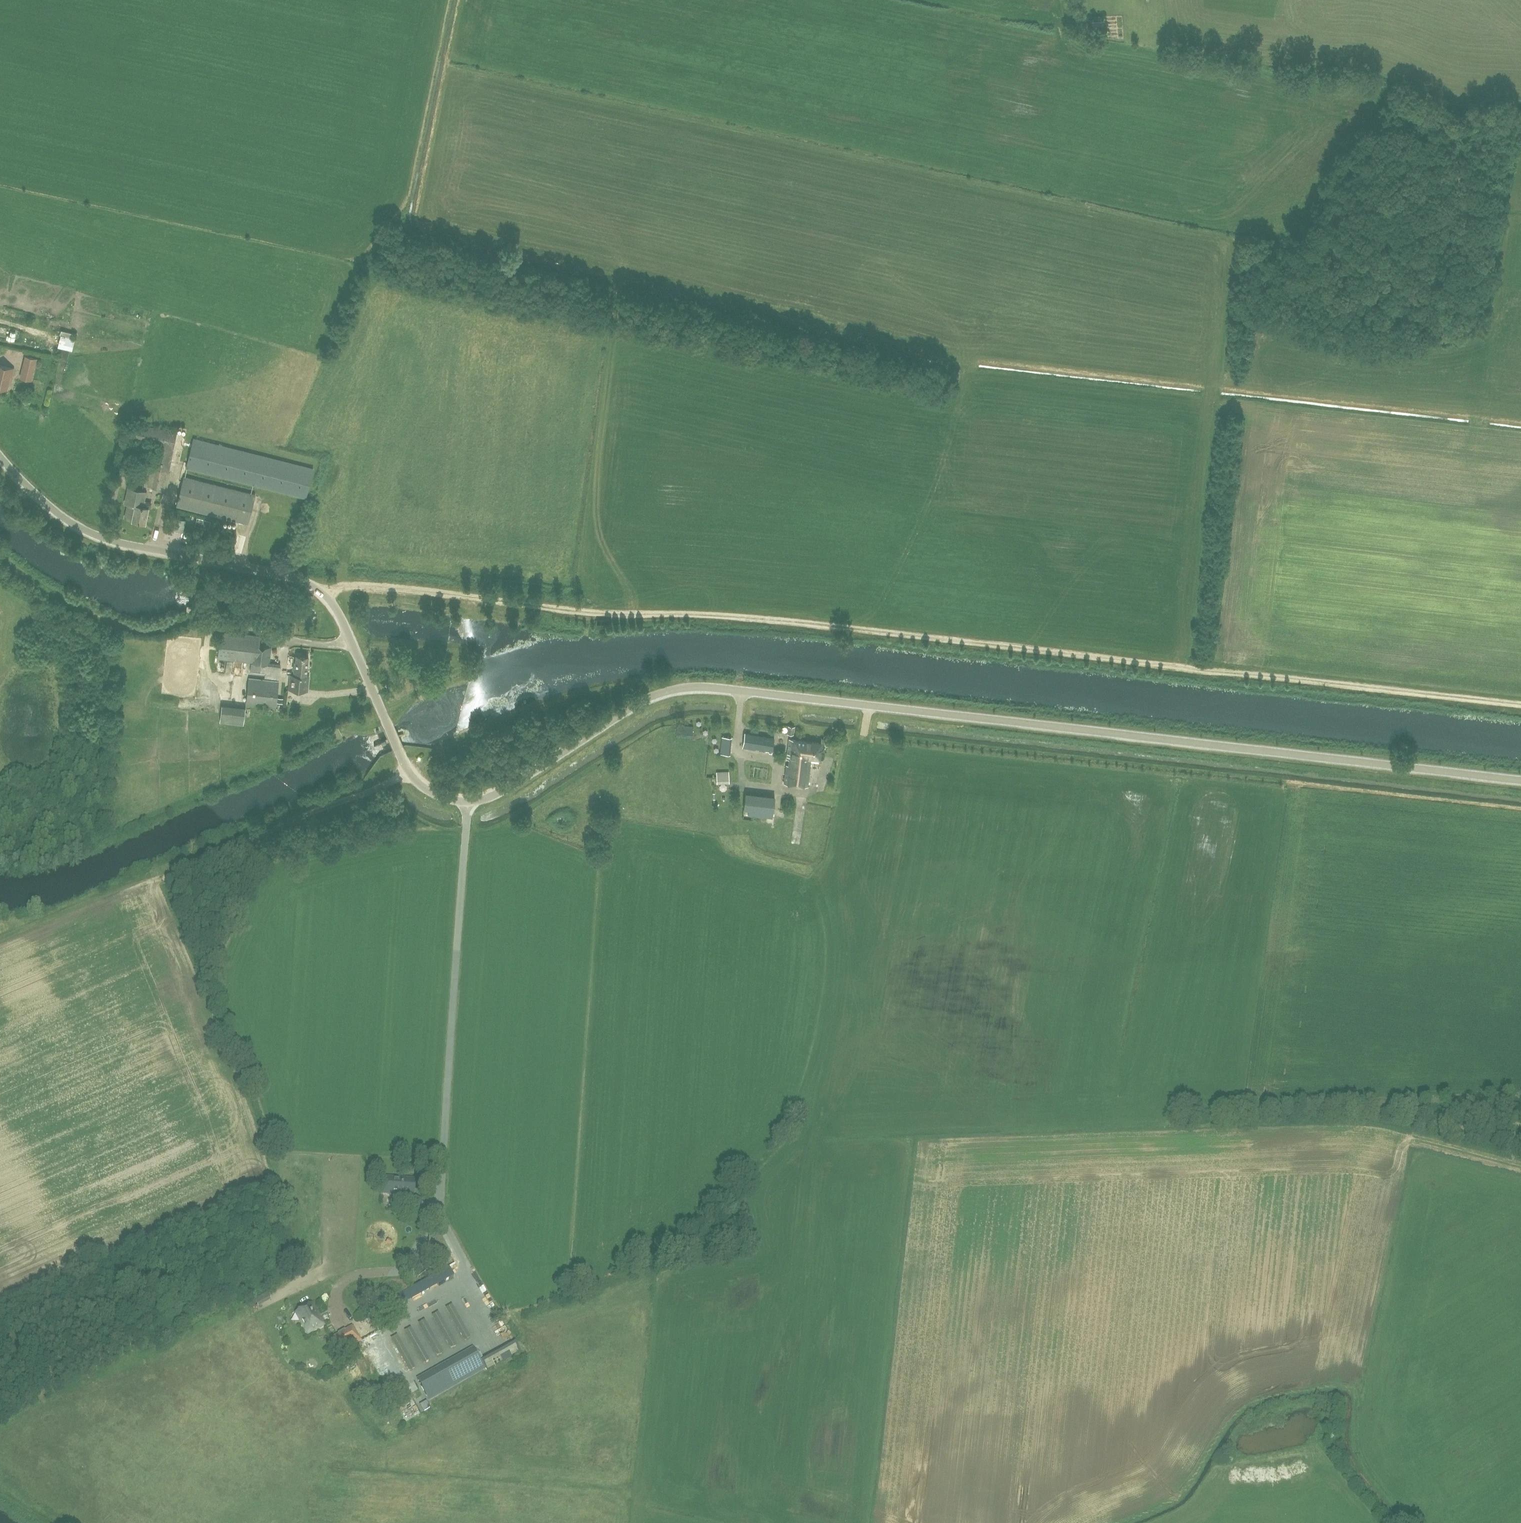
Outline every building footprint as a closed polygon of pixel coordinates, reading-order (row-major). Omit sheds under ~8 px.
[(32,381),(37,359),(27,357),(21,378),(32,381)] [(15,369),(0,366),(0,388),(7,390),(11,377),(12,377),(15,369)] [(154,468),(151,486),(163,488),(167,471),(169,471),(176,432),(132,423),(129,440),(157,446),(153,467),(152,468),(154,468)] [(309,498),(316,467),(226,447),(197,440),(195,452),(200,453),(199,460),(194,459),(192,469),(199,470),(201,461),(206,463),(204,473),(297,493),(296,495),(309,498)] [(152,468),(153,467),(148,466),(144,485),(151,486),(154,468),(152,468)] [(226,517),(249,520),(253,489),(222,485),(220,499),(212,498),(211,508),(227,510),(226,517)] [(125,519),(145,523),(149,503),(143,502),(145,491),(128,488),(125,504),(128,504),(125,519)] [(279,679),(280,666),(269,665),(271,647),(259,645),(260,636),(220,632),(217,658),(251,661),(250,671),(266,673),(265,677),(279,679)] [(290,675),(309,677),(309,676),(307,676),(308,656),(296,655),(296,662),(295,662),(293,675),(290,674),(290,675)] [(307,690),(309,677),(290,675),(289,689),(307,690)] [(283,704),(283,699),(277,698),(279,681),(249,678),(246,704),(276,707),(276,703),(283,704)] [(693,738),(694,726),(677,725),(677,737),(693,738)] [(772,752),(774,738),(745,733),(743,748),(756,750),(756,749),(772,752)] [(721,736),(720,753),(731,754),(733,737),(721,736)] [(819,758),(821,743),(789,739),(787,759),(789,759),(789,765),(786,765),(784,783),(808,786),(811,757),(819,758)] [(547,753),(535,759),(537,762),(549,756),(547,753)] [(717,782),(730,782),(729,770),(717,771),(717,782)] [(773,819),(775,796),(744,792),(742,810),(749,811),(748,816),(753,816),(752,820),(758,821),(759,817),(773,819)] [(405,1179),(394,1179),(394,1178),(384,1177),(383,1194),(409,1196),(408,1214),(421,1215),(422,1200),(414,1199),(415,1179),(405,1178),(405,1179)] [(312,1303),(296,1312),(308,1333),(323,1325),(312,1303)] [(354,1327),(353,1328),(353,1326),(345,1330),(338,1333),(339,1334),(331,1338),(339,1353),(362,1341),(354,1327)] [(429,1400),(484,1369),(473,1348),(417,1379),(429,1400)] [(367,1376),(382,1370),(376,1356),(362,1361),(367,1376)]
